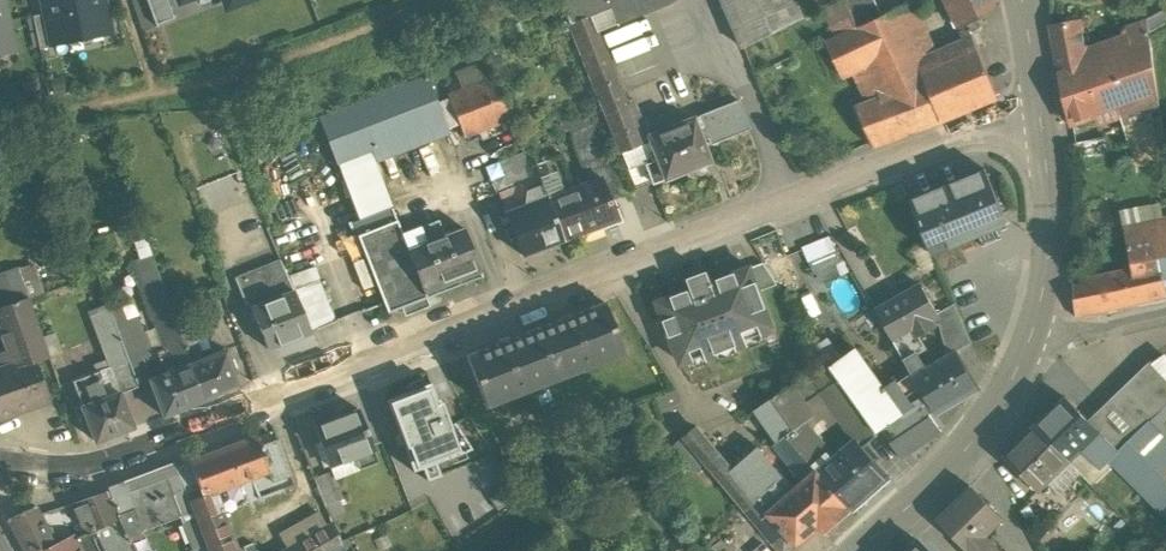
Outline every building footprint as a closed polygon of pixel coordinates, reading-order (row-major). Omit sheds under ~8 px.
[(47,13),(52,41),(107,31),(101,0),(44,0),(47,13)] [(156,25),(173,18),(170,8),(178,5),(176,0),(147,0),(156,25)] [(226,10),(255,0),(222,0),(226,10)] [(583,0),(560,0),(605,112),(624,104),(583,0)] [(616,24),(677,0),(606,0),(616,24)] [(744,48),(804,18),(796,0),(724,0),(744,48)] [(858,27),(882,16),(875,0),(846,0),(858,27)] [(960,28),(961,27),(964,33),(979,26),(976,20),(998,9),(994,0),(947,0),(960,28)] [(845,4),(827,12),(834,27),(852,18),(845,4)] [(925,71),(896,10),(882,16),(858,27),(857,28),(857,29),(873,63),(887,95),(906,134),(941,121),(921,73),(925,71)] [(1147,19),(1153,30),(1165,23),(1165,15),(1163,10),(1147,19)] [(52,41),(47,13),(32,16),(38,49),(53,46),(52,41)] [(852,18),(834,27),(839,37),(857,29),(857,28),(852,18)] [(1076,23),(1052,27),(1061,71),(1083,63),(1076,23)] [(839,37),(827,43),(842,77),(873,63),(857,29),(839,37)] [(1083,63),(1061,71),(1071,123),(1121,106),(1158,93),(1155,76),(1150,39),(1144,41),(1083,63)] [(925,71),(921,73),(941,121),(998,98),(978,49),(925,71)] [(428,77),(320,117),(337,163),(371,150),(445,123),(428,77)] [(498,77),(449,97),(465,136),(514,116),(498,77)] [(1158,93),(1121,106),(1126,124),(1161,119),(1158,93)] [(887,95),(856,107),(874,146),(906,134),(887,95)] [(738,101),(698,116),(703,128),(706,138),(709,143),(749,128),(738,101)] [(624,104),(605,112),(621,151),(645,142),(643,138),(628,102),(624,104)] [(595,109),(579,115),(590,144),(606,138),(595,109)] [(692,119),(648,136),(656,157),(644,161),(652,183),(689,169),(691,172),(694,174),(698,175),(701,174),(705,172),(707,169),(708,166),(707,162),(708,162),(700,140),(706,138),(703,128),(696,130),(692,119)] [(1161,119),(1126,124),(1132,144),(1138,144),(1158,143),(1164,142),(1161,119)] [(645,142),(621,151),(635,189),(652,183),(644,161),(656,157),(648,136),(643,138),(645,142)] [(1158,143),(1159,157),(1165,157),(1165,142),(1164,142),(1158,143)] [(1158,143),(1138,144),(1140,159),(1159,157),(1158,143)] [(371,150),(337,163),(349,197),(383,184),(371,150)] [(527,150),(499,161),(510,189),(524,183),(538,178),(533,165),(527,150)] [(559,155),(533,165),(538,178),(542,186),(547,199),(572,190),(559,155)] [(985,169),(911,201),(933,254),(1008,223),(985,169)] [(538,178),(524,183),(527,191),(542,186),(538,178)] [(572,190),(547,199),(563,240),(617,220),(601,179),(572,190)] [(383,184),(349,197),(358,220),(391,207),(383,184)] [(527,191),(526,192),(531,205),(547,199),(542,186),(527,191)] [(531,205),(506,214),(522,255),(563,240),(547,199),(531,205)] [(358,220),(352,222),(357,236),(397,221),(391,207),(358,220)] [(1123,227),(1127,244),(1155,239),(1165,236),(1165,219),(1123,227)] [(438,220),(402,234),(397,221),(357,236),(388,313),(427,297),(423,288),(455,276),(459,285),(482,276),(464,229),(445,236),(438,220)] [(827,235),(804,245),(815,271),(838,261),(827,235)] [(1155,239),(1163,277),(1165,276),(1165,236),(1155,239)] [(1127,244),(1132,270),(1073,283),(1076,317),(1165,298),(1165,292),(1163,277),(1155,239),(1127,244)] [(150,255),(138,258),(147,283),(158,278),(150,255)] [(279,262),(236,280),(246,304),(252,308),(291,292),(279,262)] [(709,274),(690,281),(693,289),(658,302),(682,363),(706,354),(707,359),(720,354),(723,348),(728,346),(735,349),(747,344),(746,339),(774,329),(751,268),(712,282),(709,274)] [(0,275),(0,308),(27,298),(17,269),(0,275)] [(147,283),(139,286),(151,317),(170,311),(158,278),(147,283)] [(923,287),(877,313),(893,341),(913,329),(923,323),(939,315),(923,287)] [(291,292),(252,308),(268,349),(310,331),(294,291),(291,292)] [(0,308),(0,319),(11,350),(14,359),(16,363),(17,367),(36,360),(48,356),(27,298),(0,308)] [(604,304),(467,358),(486,405),(505,397),(503,392),(534,380),(536,385),(574,370),(572,365),(602,353),(604,359),(623,351),(604,304)] [(971,344),(955,306),(939,315),(953,354),(957,352),(971,344)] [(119,338),(110,310),(92,317),(110,366),(128,360),(120,338),(119,338)] [(174,322),(170,311),(151,317),(163,345),(155,348),(163,374),(189,364),(190,364),(179,333),(175,322),(174,322)] [(927,331),(923,323),(913,329),(917,336),(927,331)] [(192,329),(179,333),(190,364),(201,359),(200,357),(202,357),(192,329)] [(913,329),(893,341),(905,361),(917,354),(922,351),(916,340),(919,339),(917,336),(913,329)] [(133,333),(120,338),(128,360),(129,364),(142,358),(133,333)] [(856,347),(830,364),(878,434),(879,434),(883,432),(903,459),(942,431),(924,404),(930,401),(915,377),(889,393),(856,347)] [(0,354),(0,359),(2,364),(14,359),(11,350),(0,354)] [(190,364),(189,364),(203,399),(239,385),(225,350),(201,359),(190,364)] [(927,370),(915,377),(930,401),(937,414),(979,389),(957,352),(953,354),(927,370)] [(927,370),(917,354),(905,361),(915,377),(927,370)] [(0,369),(0,417),(47,400),(48,401),(50,400),(36,360),(17,367),(16,363),(0,369)] [(128,360),(110,366),(120,392),(120,393),(137,387),(129,364),(128,360)] [(1092,422),(1101,432),(1121,452),(1111,462),(1165,519),(1165,375),(1154,363),(1092,422)] [(163,374),(149,380),(163,415),(203,399),(189,364),(163,374)] [(859,406),(830,364),(810,375),(842,417),(859,406)] [(98,371),(72,381),(82,406),(107,396),(98,371)] [(386,400),(413,471),(424,467),(429,481),(442,476),(437,462),(471,449),(455,422),(450,424),(439,398),(437,399),(431,383),(386,400)] [(792,385),(771,398),(794,430),(805,422),(815,415),(792,385)] [(107,396),(82,406),(95,441),(133,427),(120,393),(120,392),(107,396)] [(794,430),(771,398),(753,407),(778,442),(787,435),(794,430)] [(1091,424),(1065,398),(1035,426),(1070,463),(1082,451),(1101,432),(1092,422),(1091,424)] [(878,434),(859,406),(842,417),(859,439),(864,446),(878,434)] [(357,409),(313,426),(328,466),(372,449),(357,409)] [(837,420),(820,433),(833,450),(850,438),(837,420)] [(794,430),(787,435),(816,471),(819,474),(836,460),(805,422),(794,430)] [(1035,426),(1019,442),(1017,441),(1002,456),(1038,493),(1070,463),(1035,426)] [(770,512),(769,513),(732,470),(695,427),(684,435),(707,462),(782,550),(790,550),(798,544),(770,512)] [(1101,432),(1082,451),(1101,471),(1111,462),(1121,452),(1101,432)] [(816,471),(787,435),(778,442),(774,445),(800,476),(803,474),(807,479),(816,471)] [(258,436),(190,461),(203,495),(188,501),(192,511),(196,521),(221,512),(293,485),(276,439),(261,445),(258,436)] [(836,460),(819,474),(851,510),(890,476),(864,446),(859,439),(836,460)] [(794,491),(757,448),(732,470),(769,513),(770,512),(794,491)] [(190,461),(175,466),(184,491),(188,501),(203,495),(190,461)] [(175,466),(164,470),(174,495),(184,491),(175,466)] [(164,470),(124,485),(142,529),(142,530),(192,511),(188,501),(184,491),(174,495),(164,470)] [(330,470),(314,477),(325,504),(341,497),(330,470)] [(794,491),(770,512),(798,544),(816,528),(822,535),(851,510),(819,474),(816,471),(807,479),(794,491)] [(95,530),(98,537),(105,550),(152,550),(142,530),(142,529),(124,485),(107,491),(119,518),(95,530)] [(972,487),(938,522),(967,550),(971,550),(985,538),(1004,519),(972,487)] [(107,490),(74,503),(87,533),(95,530),(119,518),(107,491),(107,490)] [(7,520),(24,550),(40,550),(55,543),(35,506),(7,520)] [(196,521),(205,544),(208,550),(238,550),(221,512),(196,521)] [(330,549),(341,543),(334,524),(289,550),(327,550),(330,549)] [(74,538),(80,550),(100,550),(95,538),(98,537),(95,530),(87,533),(74,538)] [(55,543),(40,550),(80,550),(74,538),(55,543)] [(971,550),(998,550),(985,538),(971,550)] [(330,549),(331,550),(341,550),(351,545),(348,539),(341,543),(330,549)] [(918,541),(907,550),(928,550),(918,541)]
